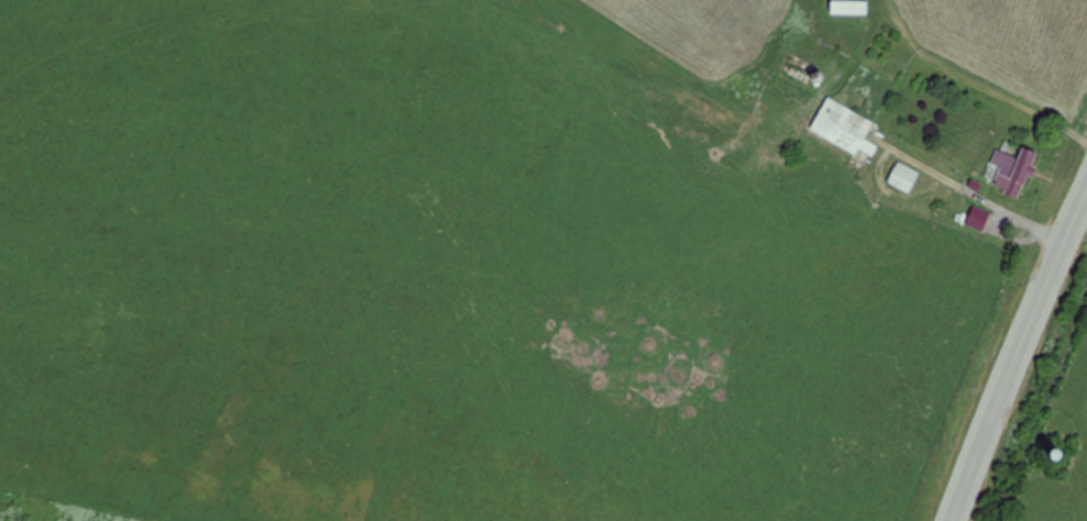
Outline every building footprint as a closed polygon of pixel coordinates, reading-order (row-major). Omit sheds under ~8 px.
[(831,14),(868,14),(868,0),(831,0),(831,14)] [(874,121),(827,98),(810,132),(856,155),(859,148),(872,155),(876,147),(864,141),(874,121)] [(1019,200),(1037,158),(1001,143),(992,164),(1001,167),(992,189),(1019,200)] [(920,174),(899,162),(888,181),(909,193),(920,174)] [(966,224),(983,231),(991,213),(974,206),(966,224)] [(1055,457),(1056,457),(1058,456),(1059,455),(1061,454),(1062,453),(1062,451),(1061,448),(1059,447),(1058,446),(1056,446),(1054,446),(1053,447),(1052,448),(1051,450),(1051,452),(1051,454),(1052,455),(1053,456),(1055,457)]
